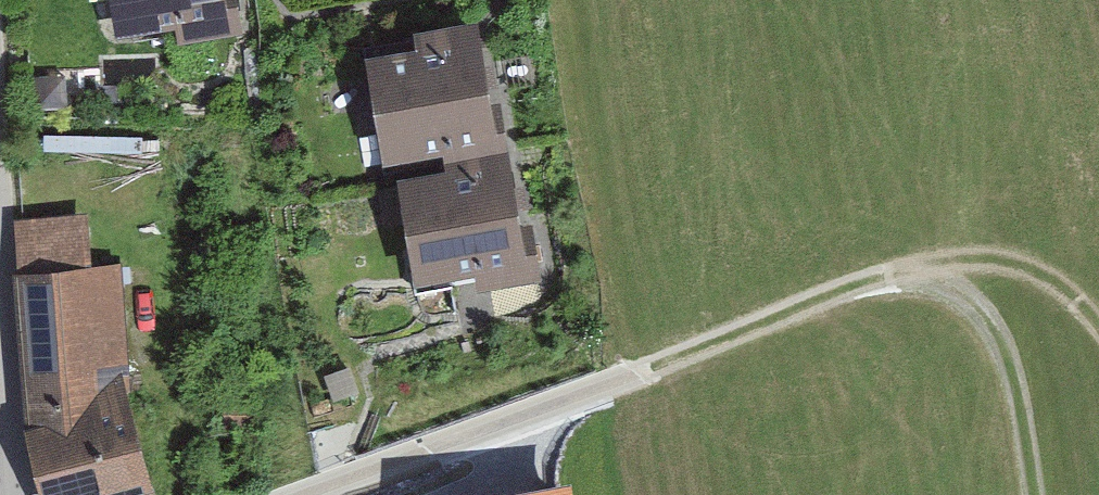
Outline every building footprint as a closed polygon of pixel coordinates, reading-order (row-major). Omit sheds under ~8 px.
[(122,25),(172,17),(175,33),(226,24),(222,0),(118,0),(122,25)] [(440,142),(443,158),(495,149),(488,109),(477,111),(463,28),(412,37),(415,53),(375,59),(390,150),(440,142)] [(495,149),(443,158),(445,174),(406,181),(421,272),(471,264),(474,280),(525,271),(519,230),(509,232),(495,149)] [(11,231),(25,430),(117,407),(109,301),(124,300),(123,277),(107,278),(106,265),(76,267),(73,227),(11,231)] [(25,430),(43,494),(95,494),(139,483),(117,407),(25,430)]
